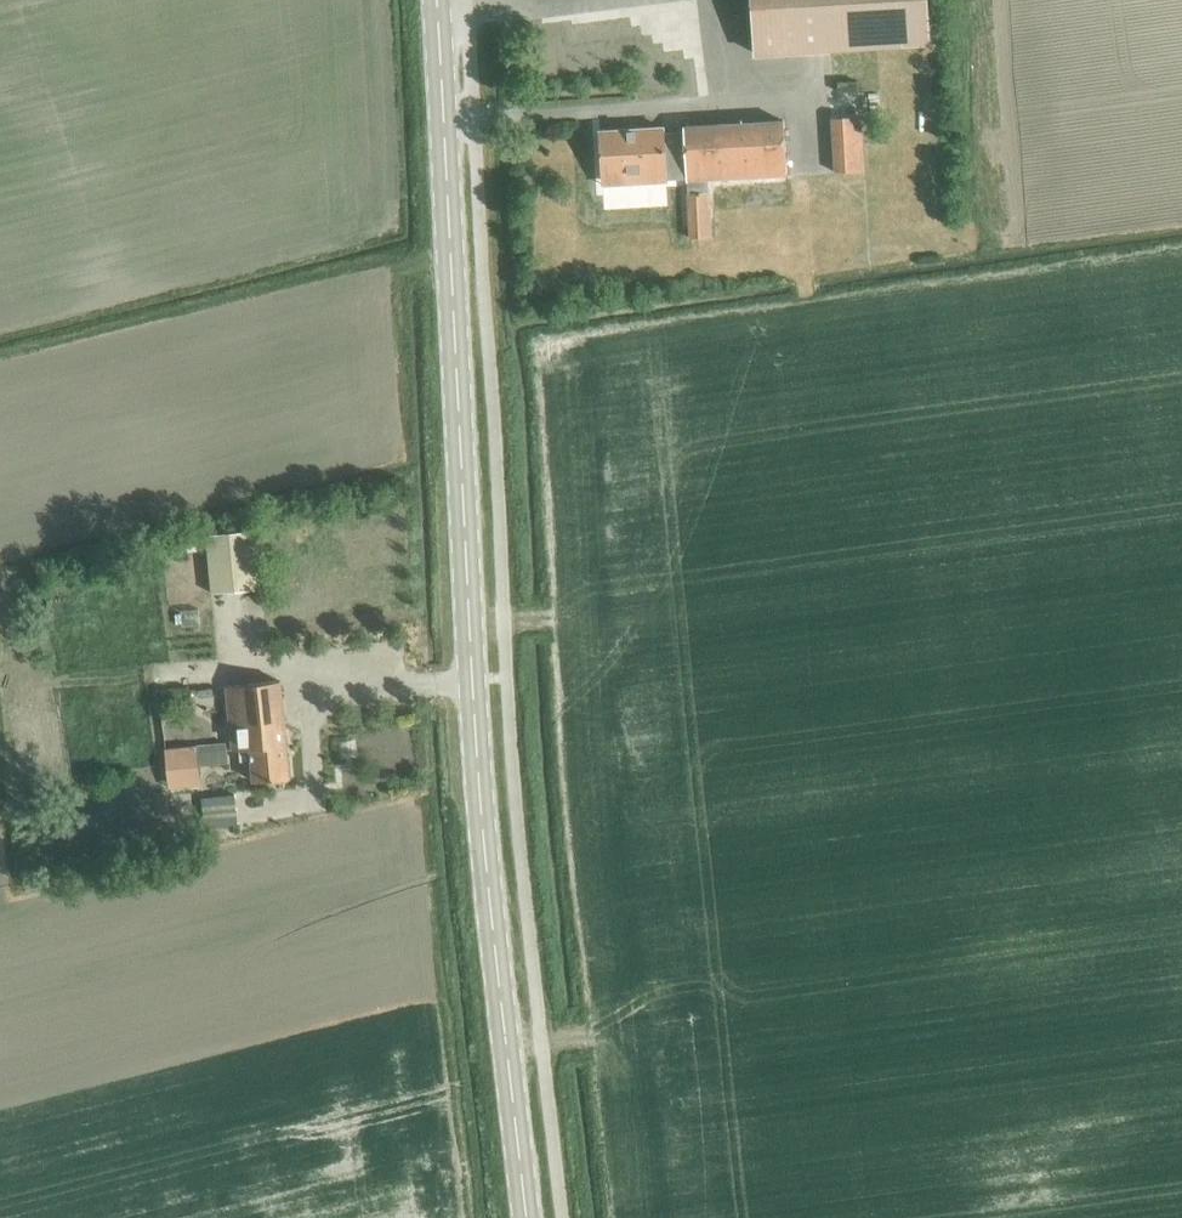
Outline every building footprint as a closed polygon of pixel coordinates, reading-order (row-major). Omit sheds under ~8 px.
[(756,53),(926,43),(924,0),(753,0),(756,53)] [(862,117),(831,119),(834,171),(865,169),(862,117)] [(781,119),(682,125),(687,182),(785,176),(781,119)] [(684,183),(680,126),(597,131),(600,187),(684,183)] [(708,191),(687,193),(689,238),(710,236),(708,191)] [(206,534),(211,592),(260,588),(254,529),(206,534)] [(253,781),(289,777),(279,680),(226,685),(232,749),(239,749),(240,761),(251,760),(253,781)] [(164,749),(168,792),(201,789),(199,765),(228,762),(226,743),(164,749)] [(201,797),(205,827),(237,824),(234,794),(201,797)]
